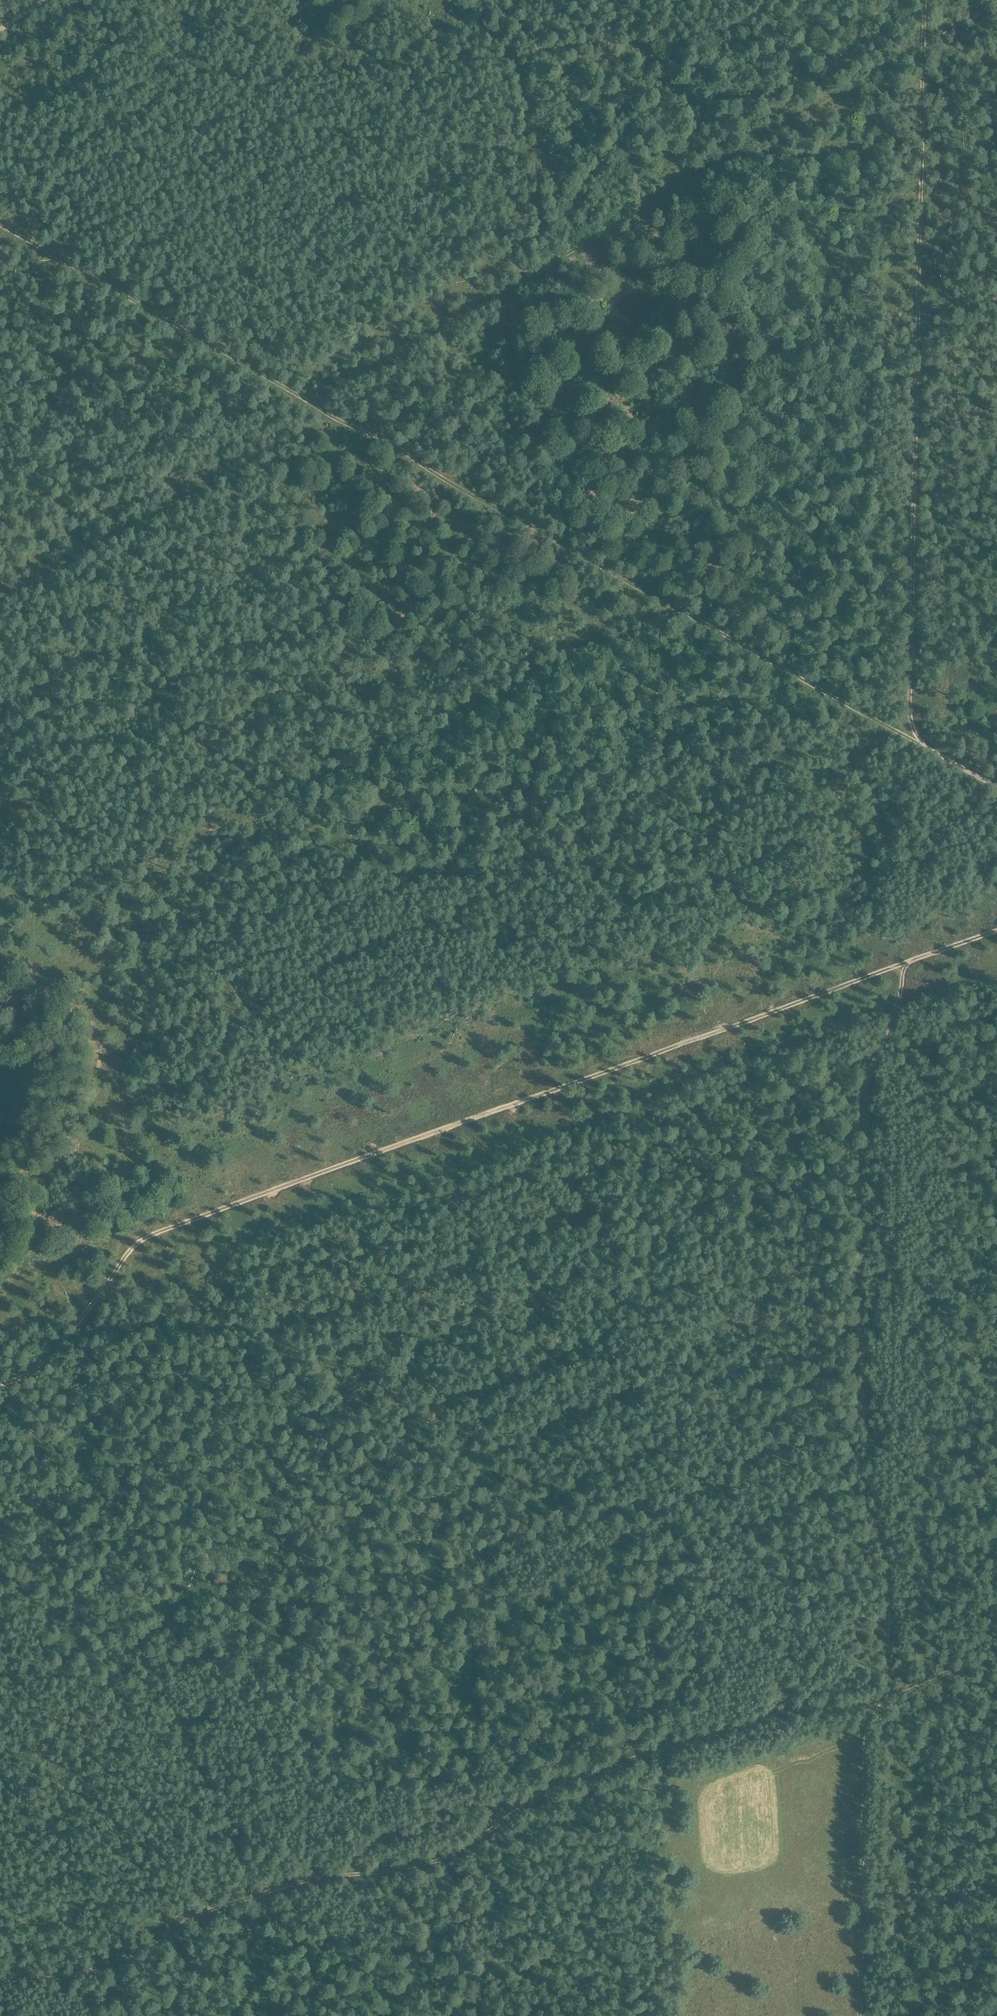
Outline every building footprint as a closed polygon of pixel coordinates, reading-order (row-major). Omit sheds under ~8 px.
[(446,1130),(449,1141),(458,1139),(456,1128),(446,1130)]
